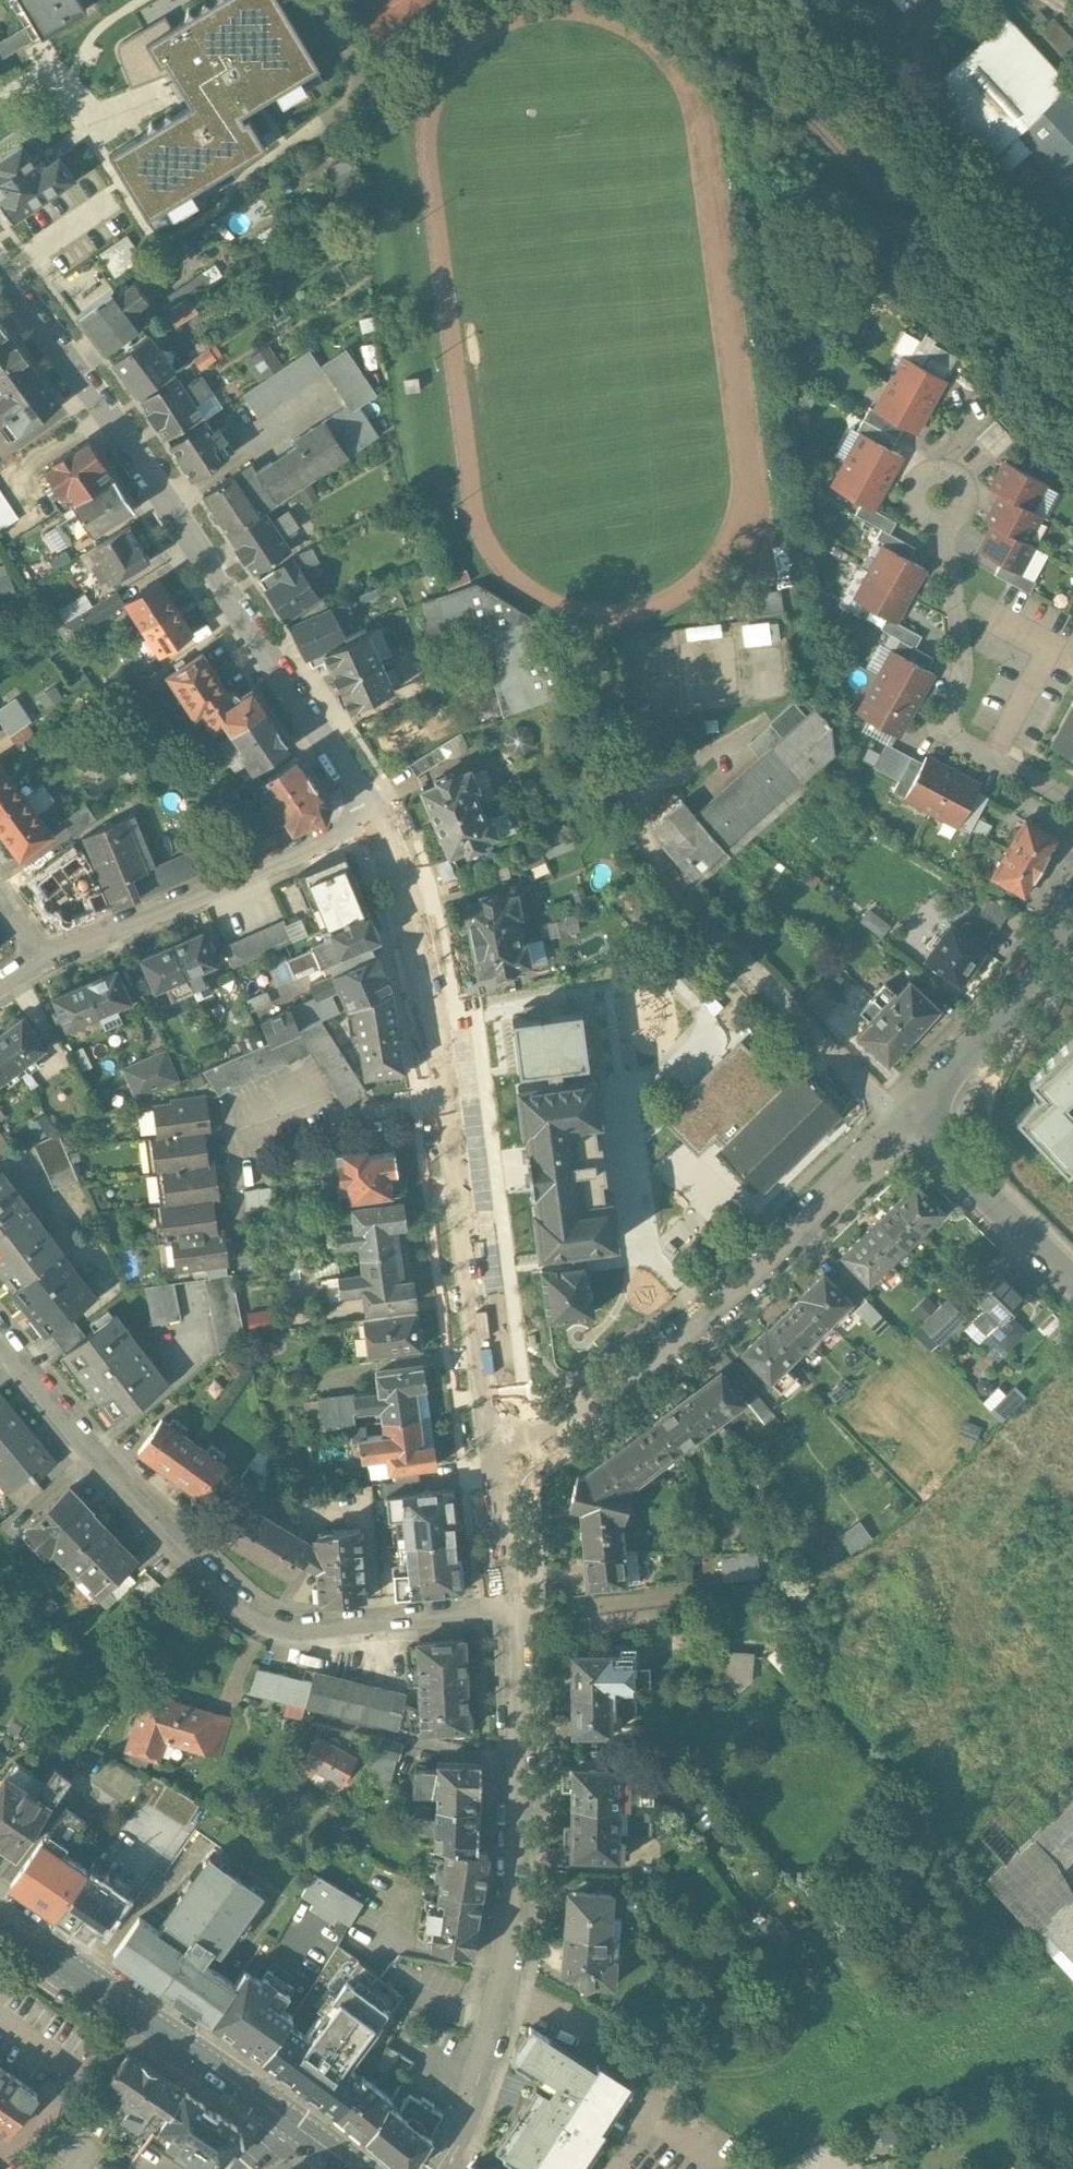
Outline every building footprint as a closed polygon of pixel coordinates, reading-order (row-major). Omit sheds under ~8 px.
[(33,21),(42,35),(42,36),(87,9),(81,0),(21,0),(33,21)] [(113,156),(148,217),(165,207),(172,218),(196,203),(190,192),(264,148),(247,119),(245,121),(241,115),(315,68),(276,0),(207,0),(169,21),(167,13),(117,46),(130,86),(174,74),(191,105),(144,129),(146,136),(113,156)] [(910,12),(923,0),(898,0),(910,12)] [(1072,47),(1072,36),(1055,15),(1040,27),(1064,54),(1072,47)] [(933,94),(1001,172),(1029,147),(1072,193),(1072,84),(1011,20),(933,94)] [(24,26),(0,40),(0,60),(32,40),(24,26)] [(1053,61),(1061,54),(1043,34),(1035,40),(1053,61)] [(0,158),(0,201),(14,222),(77,180),(59,154),(47,163),(40,152),(33,156),(24,142),(0,158)] [(128,232),(100,251),(115,274),(144,256),(128,232)] [(199,276),(158,303),(161,307),(165,313),(205,285),(199,276)] [(113,290),(77,316),(105,353),(142,326),(131,313),(148,300),(135,282),(118,295),(114,289),(113,290)] [(161,307),(150,315),(154,320),(165,313),(161,307)] [(15,342),(0,322),(0,353),(15,342)] [(136,394),(138,397),(176,369),(158,344),(163,340),(155,329),(112,362),(125,379),(127,377),(138,393),(136,394)] [(0,353),(0,396),(36,370),(15,342),(0,353)] [(203,343),(186,355),(190,361),(207,349),(203,343)] [(951,368),(917,349),(911,360),(945,379),(951,368)] [(309,350),(244,394),(258,415),(324,371),(309,350)] [(376,395),(346,350),(323,365),(350,405),(353,410),(358,407),(376,395)] [(911,360),(897,352),(889,368),(896,372),(890,383),(930,406),(945,379),(911,360)] [(238,362),(224,371),(230,381),(244,372),(238,362)] [(0,422),(0,423),(0,426),(11,441),(25,430),(25,431),(62,404),(36,370),(0,396),(0,422)] [(177,377),(141,401),(166,439),(202,415),(197,406),(213,395),(200,376),(184,387),(177,377)] [(930,406),(890,383),(875,410),(879,412),(904,426),(915,433),(930,406)] [(296,445),(257,471),(278,503),(378,437),(358,407),(353,410),(350,405),(293,441),(296,445)] [(904,426),(879,412),(875,410),(870,407),(863,419),(897,438),(904,426)] [(169,444),(192,479),(230,454),(221,442),(225,439),(218,428),(214,431),(206,419),(169,444)] [(897,438),(863,419),(857,430),(862,433),(866,435),(867,435),(891,449),(897,438)] [(1005,430),(996,420),(977,438),(986,448),(1005,430)] [(1005,430),(986,448),(995,457),(1014,439),(1005,430)] [(891,449),(867,435),(866,435),(862,433),(847,460),(888,482),(902,456),(891,449)] [(72,503),(113,478),(89,442),(75,451),(74,449),(54,463),(56,465),(47,471),(56,486),(52,489),(57,495),(53,497),(62,510),(72,503)] [(888,482),(847,460),(841,471),(843,478),(837,489),(862,503),(873,509),(888,482)] [(1046,483),(1005,461),(991,488),(1000,494),(1001,493),(1031,510),(1031,509),(1046,483)] [(252,463),(203,495),(229,535),(273,506),(278,503),(257,471),(252,463)] [(113,478),(72,503),(78,513),(57,526),(67,543),(84,533),(88,529),(92,535),(135,510),(114,477),(113,478)] [(19,519),(0,489),(0,532),(19,519)] [(1031,510),(1001,493),(1000,494),(986,520),(993,525),(994,524),(1026,542),(1026,541),(1041,514),(1031,509),(1031,510)] [(896,522),(873,509),(862,503),(855,514),(881,528),(890,533),(896,522)] [(273,506),(229,535),(238,548),(237,548),(245,560),(246,560),(255,574),(291,550),(283,537),(297,527),(286,511),(279,516),(273,506)] [(131,524),(81,555),(91,571),(96,568),(104,581),(108,578),(111,583),(150,559),(142,545),(143,544),(141,542),(140,542),(131,527),(132,526),(131,524)] [(1026,542),(994,524),(993,525),(979,551),(1001,563),(1019,573),(1020,572),(1034,545),(1026,541),(1026,542)] [(890,533),(881,528),(876,538),(890,546),(889,547),(909,559),(915,548),(890,533)] [(301,570),(318,561),(311,547),(292,556),(259,578),(286,620),(320,599),(301,570)] [(909,559),(889,547),(883,559),(876,560),(870,572),(910,595),(925,568),(909,559)] [(1019,573),(1001,563),(995,574),(1022,589),(1028,577),(1020,572),(1019,573)] [(446,578),(451,590),(472,582),(467,569),(446,578)] [(910,595),(870,572),(863,583),(865,590),(859,601),(887,617),(895,621),(910,595)] [(142,628),(177,605),(159,580),(125,602),(142,628)] [(544,625),(477,584),(424,602),(434,630),(478,616),(515,638),(532,698),(562,690),(544,625)] [(86,592),(60,608),(67,619),(93,603),(86,592)] [(87,628),(120,608),(112,595),(80,615),(87,628)] [(308,658),(347,641),(335,618),(351,611),(349,607),(356,604),(354,598),(289,626),(306,659),(308,658)] [(142,628),(160,655),(194,632),(177,605),(142,628)] [(922,636),(895,621),(887,617),(881,628),(899,639),(915,648),(922,636)] [(779,643),(779,622),(745,622),(744,643),(779,643)] [(308,658),(313,668),(328,661),(337,680),(382,660),(368,631),(347,641),(308,658)] [(915,648),(899,639),(893,651),(897,653),(927,669),(934,658),(915,648)] [(927,669),(897,653),(893,651),(878,677),(919,699),(934,673),(927,669)] [(202,711),(229,693),(228,692),(220,679),(221,678),(213,666),(212,667),(202,653),(169,676),(196,716),(203,711),(202,711)] [(351,710),(395,690),(382,660),(337,680),(346,700),(341,702),(344,708),(349,706),(351,710)] [(919,699),(878,677),(869,693),(871,700),(862,715),(898,736),(919,699)] [(119,712),(140,697),(132,687),(112,701),(119,712)] [(232,691),(230,692),(229,692),(228,692),(229,693),(202,711),(203,711),(215,730),(226,723),(231,732),(266,710),(252,688),(240,696),(239,695),(238,693),(237,692),(235,692),(234,691),(232,691)] [(803,693),(770,722),(772,723),(751,741),(763,754),(774,745),(815,708),(803,693)] [(1051,744),(1072,755),(1072,702),(1051,744)] [(822,715),(815,708),(774,745),(804,779),(834,752),(830,725),(826,719),(827,718),(823,715),(822,715)] [(241,753),(253,771),(272,759),(291,747),(266,710),(231,732),(244,751),(241,753)] [(28,723),(9,736),(17,748),(36,735),(28,723)] [(763,754),(695,814),(724,848),(736,837),(743,845),(810,786),(804,779),(774,745),(763,754)] [(233,833),(242,853),(326,816),(327,809),(328,803),(297,756),(278,768),(272,759),(253,771),(245,777),(270,817),(233,833)] [(911,756),(893,791),(905,797),(907,793),(907,792),(923,762),(911,756)] [(953,770),(926,756),(923,762),(907,792),(907,793),(905,797),(931,811),(953,770)] [(25,796),(0,761),(0,814),(25,796)] [(422,791),(436,823),(479,804),(474,791),(479,789),(471,770),(454,777),(452,771),(435,778),(437,784),(422,791)] [(980,784),(953,770),(931,811),(957,825),(960,821),(961,821),(977,791),(980,784)] [(977,791),(961,821),(960,821),(957,825),(970,832),(988,797),(977,791)] [(0,814),(0,830),(1,831),(0,832),(0,833),(9,846),(11,845),(21,858),(53,835),(25,796),(0,814)] [(682,799),(653,825),(665,840),(695,814),(682,799)] [(86,804),(63,822),(74,836),(97,820),(86,804)] [(479,804),(436,823),(450,857),(465,850),(468,855),(485,848),(482,843),(498,836),(490,816),(485,818),(479,804)] [(724,848),(695,814),(665,840),(662,843),(691,877),(724,848)] [(134,815),(84,836),(114,906),(138,896),(140,895),(132,877),(156,867),(134,815)] [(991,825),(977,819),(971,830),(984,837),(991,825)] [(1036,826),(1026,821),(993,877),(1003,883),(1000,888),(1011,894),(1014,890),(1024,895),(1033,880),(1034,881),(1049,854),(1048,854),(1057,839),(1046,832),(1049,827),(1039,821),(1036,826)] [(156,867),(132,877),(140,895),(138,896),(139,898),(242,853),(233,833),(156,867)] [(82,910),(47,854),(24,869),(59,919),(82,910)] [(344,854),(297,875),(321,929),(329,926),(368,909),(344,854)] [(466,905),(472,939),(519,931),(516,917),(520,916),(516,895),(499,898),(498,892),(480,896),(482,902),(466,905)] [(869,908),(861,920),(883,935),(892,923),(869,908)] [(368,909),(329,926),(333,937),(342,958),(372,945),(382,941),(368,909)] [(284,919),(223,946),(233,968),(294,941),(284,919)] [(985,949),(951,924),(941,938),(940,937),(934,945),(935,946),(926,958),(960,983),(973,966),(977,969),(986,956),(982,953),(985,949)] [(472,939),(479,976),(496,973),(497,977),(515,974),(514,969),(530,966),(526,944),(521,945),(519,931),(472,939)] [(203,932),(172,945),(186,977),(187,977),(193,991),(209,984),(203,970),(217,964),(203,932)] [(333,937),(312,946),(313,948),(321,967),(342,958),(333,937)] [(172,945),(142,958),(155,990),(165,986),(172,1000),(193,991),(187,977),(186,977),(172,945)] [(342,958),(321,967),(326,977),(311,983),(318,998),(329,993),(341,988),(349,1007),(353,1006),(392,989),(377,954),(376,955),(372,945),(342,958)] [(313,948),(287,959),(295,978),(321,967),(313,948)] [(118,969),(85,983),(99,1015),(132,1001),(118,969)] [(920,991),(910,981),(897,995),(895,993),(886,985),(874,998),(915,1036),(927,1023),(928,1023),(932,1024),(938,1018),(938,1013),(937,1013),(940,1010),(930,1001),(934,997),(924,987),(920,991)] [(85,983),(53,997),(67,1029),(99,1015),(85,983)] [(823,985),(806,1001),(823,1018),(840,1002),(823,985)] [(392,989),(353,1006),(365,1076),(405,1069),(392,989)] [(318,998),(290,1010),(298,1030),(338,1013),(329,993),(318,998)] [(915,1036),(874,998),(860,1012),(869,1021),(868,1021),(870,1023),(858,1036),(869,1047),(865,1051),(876,1061),(880,1057),(888,1065),(891,1062),(896,1062),(902,1056),(902,1051),(902,1050),(915,1036)] [(290,1010),(263,1022),(272,1041),(297,1030),(298,1030),(290,1010)] [(580,1010),(512,1019),(519,1072),(545,1069),(547,1082),(563,1080),(561,1067),(587,1064),(580,1010)] [(22,1016),(20,1018),(15,1017),(8,1022),(7,1027),(0,1033),(0,1044),(18,1069),(22,1066),(28,1073),(39,1065),(34,1057),(46,1048),(22,1016)] [(298,1032),(311,1053),(330,1083),(342,1076),(352,1069),(322,1022),(298,1032)] [(1010,1083),(1021,1094),(1002,1112),(1062,1175),(1072,1164),(1072,1023),(1010,1083)] [(272,1041),(203,1071),(219,1095),(229,1088),(230,1090),(241,1083),(242,1085),(252,1078),(254,1080),(264,1073),(265,1075),(275,1068),(277,1070),(287,1063),(288,1065),(298,1058),(300,1060),(311,1053),(298,1032),(297,1030),(272,1041)] [(798,1070),(785,1083),(740,1038),(661,1117),(697,1153),(716,1134),(725,1142),(720,1147),(763,1189),(840,1112),(798,1070)] [(18,1069),(0,1044),(0,1082),(18,1069)] [(166,1049),(122,1067),(136,1099),(180,1081),(166,1049)] [(367,1092),(352,1069),(342,1076),(357,1098),(367,1092)] [(357,1098),(342,1076),(330,1083),(345,1106),(357,1098)] [(547,1082),(518,1086),(524,1130),(527,1130),(530,1147),(526,1147),(532,1192),(535,1191),(538,1209),(534,1209),(540,1252),(564,1249),(579,1247),(615,1242),(610,1199),(603,1200),(600,1176),(604,1175),(600,1144),(596,1144),(593,1121),(599,1120),(594,1076),(563,1080),(547,1082)] [(206,1097),(172,1102),(172,1104),(154,1107),(158,1136),(158,1137),(204,1131),(210,1130),(206,1097)] [(39,1140),(57,1129),(45,1111),(28,1122),(39,1140)] [(358,1184),(404,1180),(402,1158),(408,1157),(406,1132),(380,1134),(379,1127),(352,1130),(353,1136),(345,1137),(348,1172),(356,1171),(358,1184)] [(0,1131),(0,1152),(3,1155),(13,1148),(0,1131)] [(204,1131),(158,1137),(158,1136),(151,1137),(156,1172),(162,1171),(208,1164),(204,1131)] [(78,1179),(59,1132),(35,1144),(54,1189),(78,1179)] [(208,1164),(162,1171),(167,1204),(167,1205),(212,1199),(219,1198),(213,1163),(208,1164)] [(0,1171),(0,1230),(28,1208),(0,1171)] [(942,1211),(915,1183),(895,1204),(921,1231),(942,1211)] [(372,1296),(427,1291),(425,1276),(424,1260),(413,1261),(408,1214),(420,1213),(419,1204),(417,1185),(362,1191),(364,1211),(341,1214),(343,1235),(366,1233),(368,1257),(346,1259),(349,1281),(371,1279),(372,1296)] [(270,1186),(245,1190),(248,1214),(274,1211),(270,1186)] [(212,1199),(167,1205),(167,1204),(161,1205),(166,1240),(171,1240),(171,1239),(216,1233),(216,1232),(212,1199)] [(921,1231),(895,1204),(879,1219),(905,1246),(921,1231)] [(0,1230),(0,1267),(15,1287),(15,1288),(60,1253),(60,1254),(62,1253),(28,1208),(0,1230)] [(905,1246),(879,1219),(863,1235),(889,1262),(905,1246)] [(216,1233),(171,1239),(171,1240),(175,1270),(228,1262),(223,1231),(216,1232),(216,1233)] [(889,1262),(863,1235),(842,1255),(869,1282),(889,1262)] [(579,1247),(564,1249),(566,1266),(542,1270),(548,1318),(592,1312),(588,1286),(586,1264),(581,1264),(579,1247)] [(60,1253),(15,1288),(15,1287),(13,1288),(48,1332),(71,1315),(94,1297),(60,1254),(60,1253)] [(851,1301),(824,1273),(801,1295),(801,1296),(802,1296),(833,1328),(848,1313),(844,1308),(851,1301)] [(1012,1278),(1008,1274),(1006,1274),(1005,1273),(1004,1274),(1002,1275),(1001,1273),(977,1297),(986,1306),(983,1310),(997,1324),(1024,1296),(1012,1284),(1012,1283),(1013,1281),(1012,1280),(1012,1278)] [(232,1274),(204,1278),(207,1293),(235,1287),(232,1274)] [(175,1282),(146,1287),(148,1299),(177,1295),(175,1282)] [(969,1294),(960,1286),(946,1299),(958,1311),(967,1302),(964,1299),(969,1294)] [(235,1287),(207,1293),(210,1305),(237,1299),(235,1287)] [(928,1319),(936,1301),(923,1294),(915,1313),(928,1319)] [(177,1295),(148,1299),(151,1312),(179,1307),(177,1295)] [(833,1328),(802,1296),(801,1296),(784,1313),(811,1340),(815,1345),(833,1328)] [(237,1299),(210,1305),(212,1317),(240,1312),(237,1299)] [(890,1323),(869,1301),(858,1312),(879,1334),(890,1323)] [(374,1309),(378,1349),(429,1344),(425,1304),(374,1309)] [(179,1307),(151,1312),(153,1325),(181,1319),(179,1307)] [(240,1312),(212,1317),(215,1329),(242,1323),(240,1312)] [(811,1340),(784,1313),(767,1330),(766,1330),(793,1358),(811,1340)] [(165,1382),(114,1314),(86,1335),(65,1351),(118,1421),(165,1382)] [(71,1315),(50,1331),(58,1341),(78,1325),(71,1315)] [(242,1323),(215,1329),(220,1353),(243,1335),(244,1332),(242,1323)] [(78,1325),(58,1341),(65,1351),(86,1335),(78,1325)] [(793,1358),(766,1330),(767,1330),(766,1329),(743,1352),(781,1391),(795,1376),(785,1366),(793,1358)] [(922,1335),(917,1329),(913,1332),(919,1339),(922,1335)] [(380,1469),(448,1462),(447,1449),(445,1431),(434,1432),(429,1378),(439,1377),(438,1366),(436,1353),(387,1358),(389,1377),(364,1379),(367,1404),(391,1401),(393,1418),(368,1421),(371,1450),(378,1449),(380,1469)] [(721,1371),(695,1390),(719,1421),(744,1402),(721,1371)] [(1010,1379),(987,1404),(1003,1419),(1026,1394),(1010,1379)] [(719,1421),(695,1390),(676,1405),(699,1436),(719,1421)] [(773,1413),(756,1392),(755,1392),(747,1398),(748,1402),(763,1421),(773,1413)] [(350,1395),(319,1399),(322,1423),(323,1430),(355,1425),(353,1411),(352,1411),(350,1395)] [(0,1399),(0,1451),(3,1455),(5,1453),(5,1454),(29,1434),(0,1399)] [(699,1436),(676,1405),(655,1421),(679,1451),(699,1436)] [(309,1412),(264,1419),(266,1437),(323,1430),(322,1423),(311,1425),(309,1412)] [(171,1475),(194,1443),(162,1420),(139,1452),(171,1475)] [(679,1451),(655,1421),(620,1447),(644,1479),(680,1452),(679,1451)] [(5,1454),(5,1453),(3,1455),(0,1457),(0,1475),(11,1489),(12,1490),(30,1474),(34,1479),(35,1479),(53,1464),(29,1434),(5,1454)] [(194,1443),(171,1475),(204,1498),(227,1466),(194,1443)] [(620,1447),(581,1476),(577,1475),(569,1508),(581,1511),(582,1531),(622,1528),(621,1522),(624,1522),(632,1490),(630,1489),(644,1479),(620,1447)] [(30,1474),(12,1490),(11,1489),(7,1493),(20,1508),(44,1489),(35,1479),(34,1479),(30,1474)] [(93,1511),(70,1487),(26,1529),(48,1552),(51,1550),(64,1563),(65,1562),(104,1525),(92,1512),(93,1511)] [(452,1489),(435,1490),(418,1492),(386,1495),(389,1519),(403,1517),(406,1544),(455,1540),(454,1524),(455,1524),(455,1523),(458,1523),(455,1489),(452,1489)] [(257,1558),(278,1524),(244,1503),(223,1537),(257,1558)] [(849,1551),(873,1539),(864,1520),(839,1532),(849,1551)] [(278,1524),(257,1558),(291,1579),(312,1545),(278,1524)] [(104,1525),(65,1562),(80,1578),(84,1574),(101,1592),(97,1595),(98,1597),(126,1570),(137,1559),(117,1538),(115,1539),(104,1527),(105,1526),(104,1525)] [(360,1527),(332,1529),(332,1534),(315,1536),(320,1602),(366,1599),(366,1598),(365,1598),(359,1528),(360,1528),(360,1527)] [(622,1528),(582,1531),(584,1555),(624,1551),(622,1528)] [(455,1540),(406,1544),(409,1571),(394,1573),(397,1596),(428,1593),(428,1594),(462,1590),(465,1589),(461,1556),(459,1556),(457,1556),(455,1540)] [(757,1550),(721,1554),(723,1580),(725,1580),(725,1579),(758,1575),(758,1576),(759,1576),(757,1550)] [(624,1551),(584,1555),(587,1587),(641,1583),(638,1551),(624,1551)] [(126,1570),(107,1589),(118,1599),(136,1581),(126,1570)] [(163,1586),(147,1572),(132,1587),(140,1595),(142,1593),(150,1600),(163,1586)] [(464,1639),(417,1642),(421,1710),(421,1732),(422,1733),(450,1731),(455,1733),(460,1734),(464,1732),(468,1729),(471,1725),(471,1720),(470,1715),(467,1711),(464,1639)] [(743,1676),(752,1678),(755,1651),(716,1646),(711,1685),(741,1689),(743,1676)] [(637,1647),(620,1647),(620,1654),(610,1654),(611,1693),(614,1693),(614,1694),(633,1693),(633,1689),(633,1674),(637,1674),(637,1669),(637,1647)] [(601,1654),(601,1653),(588,1654),(572,1654),(572,1657),(567,1657),(567,1672),(572,1672),(572,1694),(614,1694),(614,1693),(611,1693),(610,1654),(601,1654)] [(312,1682),(256,1668),(247,1692),(306,1707),(312,1682)] [(651,1689),(650,1669),(637,1669),(637,1674),(633,1674),(633,1689),(651,1689)] [(407,1697),(315,1673),(312,1682),(306,1707),(399,1729),(400,1726),(405,1705),(407,1697)] [(614,1694),(572,1694),(572,1716),(568,1716),(568,1732),(573,1732),(573,1734),(611,1734),(611,1716),(614,1715),(614,1703),(614,1695),(636,1695),(636,1693),(633,1693),(614,1694)] [(193,1711),(146,1696),(136,1727),(134,1726),(125,1750),(156,1762),(163,1740),(203,1753),(211,1728),(207,1727),(211,1714),(194,1709),(193,1711)] [(421,1710),(405,1705),(400,1726),(405,1729),(413,1731),(421,1732),(421,1710)] [(357,1762),(317,1737),(307,1755),(300,1769),(312,1777),(316,1771),(342,1787),(357,1762)] [(402,1743),(381,1738),(374,1752),(375,1752),(395,1758),(398,1758),(402,1743)] [(634,1748),(606,1747),(606,1768),(620,1768),(620,1769),(628,1770),(633,1770),(634,1748)] [(297,1750),(287,1768),(298,1774),(300,1769),(299,1769),(307,1755),(297,1750)] [(395,1758),(375,1752),(369,1765),(392,1771),(395,1758)] [(22,1789),(33,1774),(17,1762),(0,1786),(0,1844),(8,1849),(17,1855),(49,1809),(50,1809),(71,1780),(56,1769),(34,1797),(22,1789)] [(481,1764),(438,1763),(437,1769),(416,1769),(415,1779),(416,1779),(415,1795),(436,1796),(436,1807),(481,1809),(482,1791),(480,1791),(481,1764)] [(392,1771),(369,1765),(360,1782),(390,1789),(388,1788),(392,1771)] [(606,1768),(563,1767),(563,1791),(572,1791),(572,1808),(619,1809),(626,1809),(628,1809),(628,1770),(620,1769),(620,1768),(606,1768)] [(1031,1837),(1055,1863),(1072,1845),(1072,1796),(1031,1837)] [(201,1805),(188,1797),(174,1819),(186,1827),(201,1805)] [(481,1809),(436,1807),(436,1816),(414,1815),(414,1832),(436,1833),(435,1847),(446,1848),(478,1853),(479,1827),(481,1828),(481,1809)] [(619,1809),(572,1808),(571,1826),(564,1825),(563,1848),(571,1848),(570,1860),(622,1861),(623,1839),(618,1839),(619,1809)] [(628,1809),(626,1809),(626,1834),(650,1835),(651,1809),(628,1809)] [(65,1810),(44,1842),(42,1841),(10,1886),(55,1917),(87,1871),(62,1854),(72,1838),(75,1840),(86,1823),(65,1810)] [(1055,1863),(1031,1837),(986,1881),(1034,1933),(1068,1900),(1055,1866),(1057,1864),(1055,1863)] [(342,1850),(332,1845),(325,1858),(335,1863),(342,1850)] [(478,1853),(446,1848),(443,1867),(437,1867),(435,1880),(441,1881),(439,1890),(440,1890),(482,1897),(484,1883),(486,1873),(488,1855),(478,1853)] [(263,1895),(210,1857),(167,1917),(220,1954),(263,1895)] [(335,1863),(325,1858),(315,1875),(325,1881),(335,1863)] [(124,1897),(87,1871),(55,1917),(87,1939),(99,1922),(103,1926),(124,1897)] [(315,1875),(315,1874),(303,1896),(315,1903),(311,1910),(334,1924),(338,1918),(350,1925),(362,1904),(325,1881),(315,1875)] [(482,1897),(440,1890),(438,1900),(432,1899),(430,1913),(436,1914),(433,1932),(476,1938),(478,1920),(479,1920),(480,1910),(482,1897)] [(611,1895),(574,1892),(572,1914),(566,1913),(565,1934),(616,1937),(616,1938),(619,1939),(621,1917),(610,1916),(611,1895)] [(1068,1900),(1034,1933),(1072,1975),(1072,1905),(1068,1900)] [(384,1918),(362,1904),(350,1925),(329,1962),(352,1976),(384,1918)] [(174,1934),(161,1925),(157,1931),(140,1920),(113,1956),(131,1969),(131,1970),(141,1977),(142,1976),(160,1989),(185,1953),(186,1952),(170,1941),(174,1934)] [(616,1937),(565,1934),(562,1975),(579,1976),(578,1983),(585,1988),(592,1984),(612,1986),(616,1938),(616,1937)] [(242,1975),(208,1951),(200,1963),(185,1953),(160,1989),(173,1998),(173,1999),(196,2015),(196,2014),(209,2023),(242,1975)] [(262,1982),(246,1972),(210,2025),(262,2062),(292,2017),(281,2010),(293,1990),(270,1973),(262,1982)] [(369,2008),(359,2024),(366,2028),(346,2056),(361,2068),(368,2058),(378,2065),(388,2048),(409,2009),(378,1995),(369,2008)] [(369,2008),(357,1999),(346,2014),(359,2024),(369,2008)] [(330,2037),(325,2044),(326,2045),(323,2050),(341,2063),(346,2056),(366,2028),(359,2024),(346,2014),(330,2037)] [(341,2063),(323,2050),(326,2045),(325,2044),(330,2037),(317,2026),(308,2038),(296,2029),(269,2066),(315,2100),(341,2063)] [(533,2035),(513,2068),(547,2089),(542,2098),(531,2092),(492,2158),(511,2168),(577,2168),(624,2090),(533,2035)] [(158,2075),(142,2064),(141,2064),(129,2056),(116,2072),(115,2071),(114,2073),(115,2074),(105,2086),(125,2100),(122,2106),(131,2112),(121,2126),(114,2136),(127,2145),(129,2146),(136,2136),(141,2139),(151,2125),(146,2121),(149,2117),(156,2107),(170,2117),(185,2094),(186,2094),(171,2084),(158,2075)] [(346,2056),(341,2063),(315,2100),(337,2116),(351,2097),(356,2101),(367,2082),(378,2065),(368,2058),(361,2068),(346,2056)] [(0,2069),(0,2133),(7,2137),(19,2121),(37,2095),(0,2069)] [(356,2101),(351,2097),(337,2116),(366,2141),(377,2124),(389,2104),(391,2101),(367,2082),(356,2101)] [(125,2100),(105,2086),(91,2105),(121,2126),(131,2112),(122,2106),(125,2100)] [(185,2094),(170,2117),(161,2130),(166,2133),(162,2139),(157,2136),(153,2134),(133,2159),(131,2162),(140,2168),(146,2168),(151,2162),(162,2168),(174,2168),(182,2157),(177,2153),(178,2151),(182,2144),(198,2155),(222,2119),(186,2094),(185,2094)] [(399,2112),(389,2104),(377,2124),(366,2141),(368,2143),(400,2168),(413,2168),(431,2141),(432,2139),(430,2138),(443,2115),(432,2108),(434,2104),(423,2097),(420,2101),(410,2095),(399,2112)] [(170,2117),(156,2107),(149,2117),(146,2121),(151,2125),(141,2139),(136,2136),(129,2146),(127,2145),(123,2151),(133,2159),(153,2134),(157,2136),(161,2130),(170,2117)] [(238,2131),(222,2119),(198,2155),(182,2144),(178,2151),(203,2168),(212,2155),(226,2165),(240,2148),(238,2131)] [(897,2141),(892,2120),(878,2124),(884,2145),(897,2141)] [(792,2160),(794,2168),(810,2168),(807,2156),(792,2160)]
